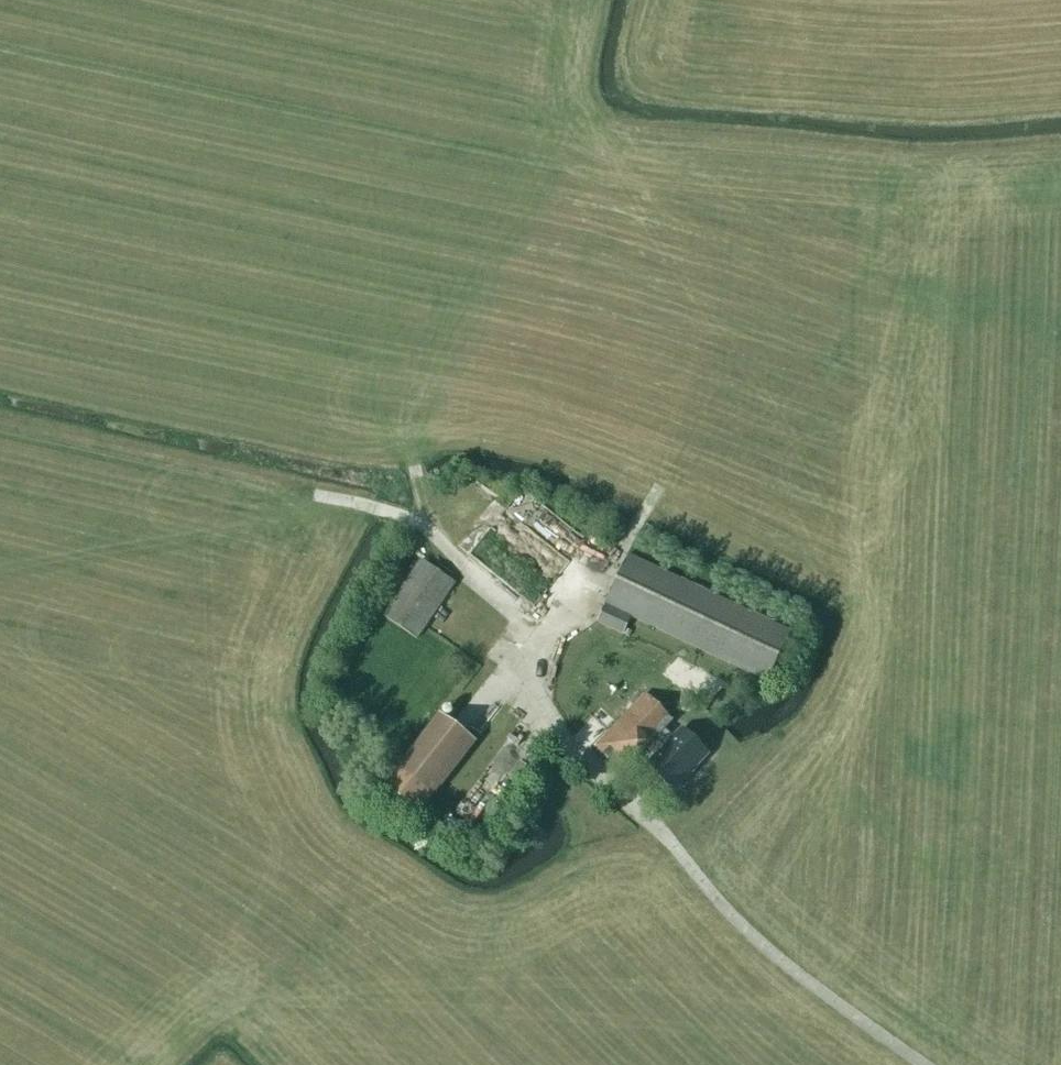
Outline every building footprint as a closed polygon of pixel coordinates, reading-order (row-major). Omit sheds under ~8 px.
[(489,526),(471,550),(536,600),(570,557),(512,513),(497,533),(489,526)] [(597,622),(623,634),(631,618),(767,682),(791,632),(628,555),(604,605),(605,605),(597,622)] [(383,617),(417,640),(455,584),(421,561),(383,617)] [(612,757),(626,770),(639,757),(659,777),(693,741),(645,695),(609,733),(602,726),(588,740),(609,760),(612,757)] [(384,786),(420,814),(475,743),(440,715),(384,786)]
